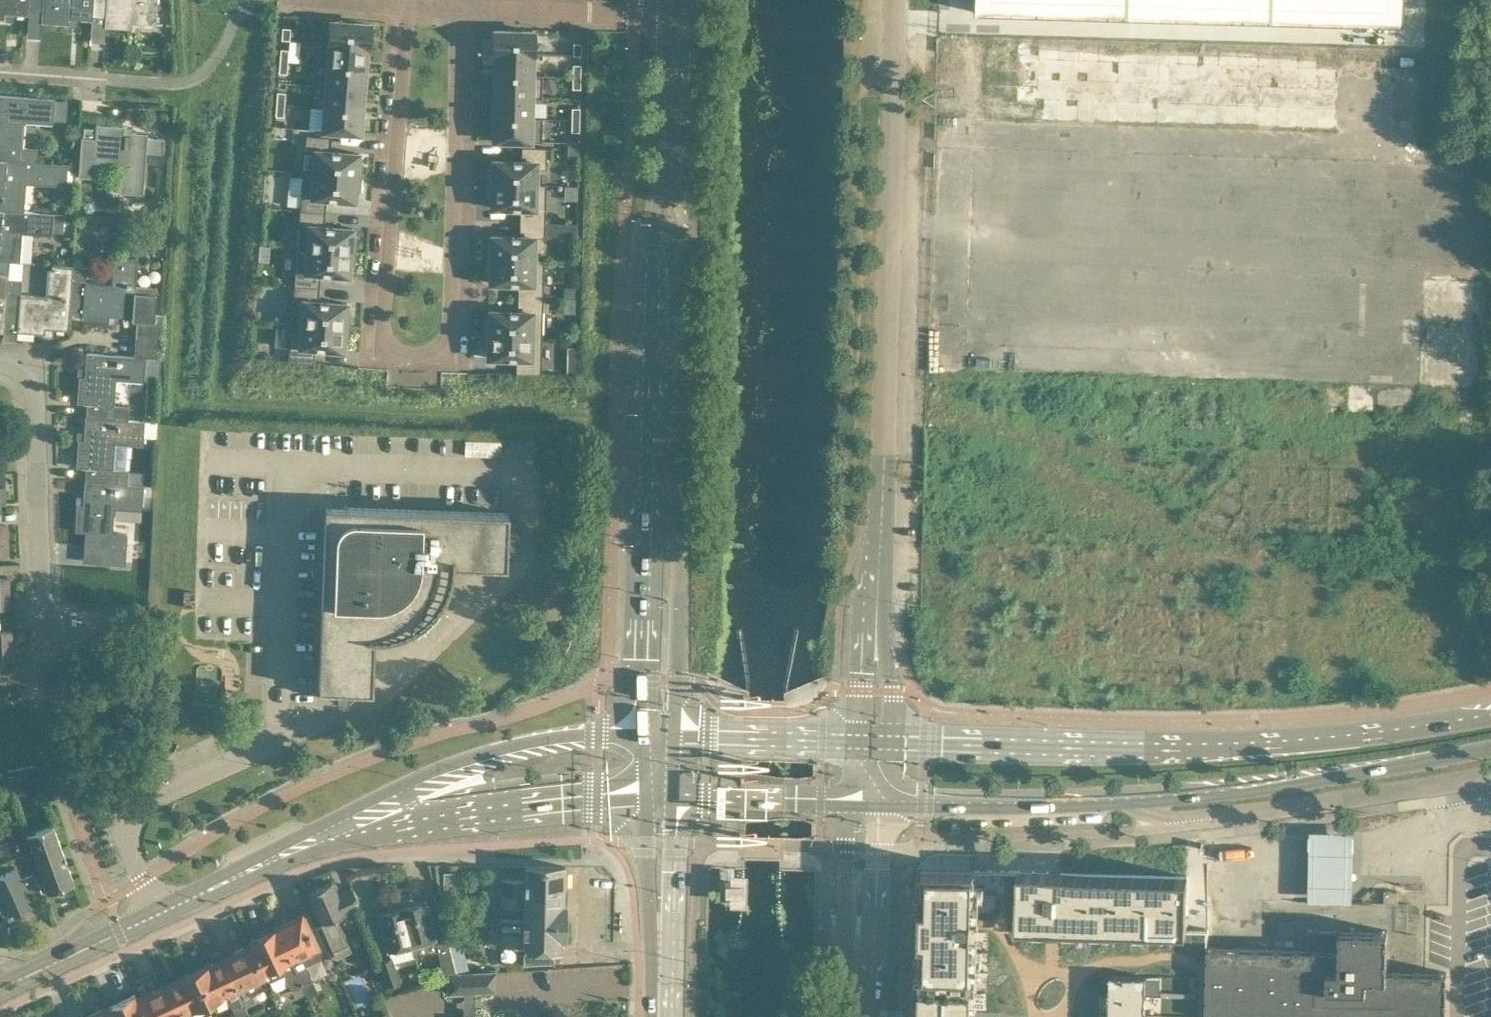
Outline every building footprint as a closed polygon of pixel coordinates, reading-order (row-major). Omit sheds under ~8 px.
[(27,7),(27,0),(0,0),(0,19),(2,20),(2,14),(26,16),(27,7)] [(92,0),(27,0),(27,7),(40,8),(39,22),(66,24),(67,19),(91,20),(91,12),(92,0)] [(91,12),(105,13),(104,27),(131,29),(131,24),(154,25),(156,0),(92,0),(91,12)] [(977,11),(1405,24),(1406,0),(977,0),(977,11)] [(369,45),(371,23),(331,20),(329,41),(320,41),(319,42),(369,45)] [(282,39),(290,39),(291,27),(282,26),(282,39)] [(534,30),(494,29),(493,52),(534,53),(534,30)] [(369,46),(369,45),(319,42),(318,63),(366,67),(367,46),(369,46)] [(573,42),(573,54),(581,54),(582,42),(573,42)] [(288,61),(289,49),(281,48),(280,60),(288,61)] [(534,54),(534,53),(493,52),(493,53),(495,53),(495,73),(543,75),(543,74),(533,73),(533,54),(534,54)] [(287,73),(288,61),(280,60),(279,72),(287,73)] [(318,63),(318,64),(328,65),(326,85),(364,88),(366,67),(318,63)] [(581,64),(573,63),(573,75),(581,76),(581,64)] [(542,96),(543,75),(495,73),(494,95),(542,96)] [(573,75),(572,88),(580,88),(581,76),(573,75)] [(326,85),(325,107),(362,110),(364,88),(326,85)] [(285,104),(286,92),(278,91),(277,103),(285,104)] [(542,97),(542,96),(494,95),(493,117),(531,118),(532,97),(542,97)] [(36,161),(37,146),(23,145),(25,118),(52,119),(53,100),(0,96),(0,159),(36,161)] [(276,115),(284,116),(285,104),(277,103),(276,115)] [(325,107),(323,130),(361,132),(362,110),(325,107)] [(580,107),(572,107),(572,119),(580,119),(580,107)] [(493,117),(493,139),(542,141),(542,118),(531,118),(493,117)] [(572,119),(571,131),(579,131),(580,119),(572,119)] [(83,136),(81,136),(78,175),(94,176),(95,162),(121,163),(119,191),(143,193),(146,151),(163,152),(164,138),(147,136),(148,133),(124,131),(124,125),(96,123),(96,127),(84,126),(83,136)] [(315,150),(313,172),(304,171),(304,172),(362,176),(363,162),(358,162),(359,152),(330,150),(331,136),(306,134),(305,149),(315,150)] [(488,168),(487,183),(546,184),(546,183),(536,183),(536,167),(546,167),(547,146),(522,146),(521,160),(493,159),(492,169),(488,168)] [(36,161),(0,159),(0,209),(19,210),(21,183),(54,185),(54,181),(65,182),(67,163),(36,161)] [(361,191),(362,176),(304,172),(301,209),(326,211),(327,197),(355,200),(356,190),(361,191)] [(545,222),(546,184),(487,183),(487,197),(492,197),(491,207),(520,207),(520,221),(545,222)] [(51,230),(62,231),(63,213),(19,210),(0,209),(0,261),(15,262),(17,232),(50,235),(51,230)] [(301,209),(298,247),(356,251),(357,237),(353,237),(353,227),(325,225),(326,211),(301,209)] [(545,236),(545,234),(545,222),(520,221),(520,235),(491,234),(491,244),(486,244),(485,258),(544,259),(544,258),(534,258),(535,236),(545,236)] [(577,223),(545,222),(545,234),(577,235),(577,223)] [(355,265),(356,251),(298,247),(295,284),(320,286),(321,272),(350,274),(350,265),(355,265)] [(156,286),(133,284),(135,257),(116,256),(114,283),(85,281),(86,267),(72,266),(67,313),(81,314),(80,320),(107,322),(108,315),(130,317),(130,320),(135,320),(132,357),(145,358),(145,357),(159,358),(163,314),(154,313),(156,286)] [(543,297),(544,259),(485,258),(485,272),(490,272),(490,282),(518,282),(518,296),(543,297)] [(66,330),(67,313),(72,266),(51,264),(49,295),(20,293),(21,279),(7,278),(3,317),(16,318),(15,332),(42,334),(42,328),(66,330)] [(319,300),(320,286),(295,284),(292,321),(350,326),(351,312),(346,312),(347,302),(319,300)] [(542,334),(543,297),(518,296),(518,310),(489,309),(489,319),(484,319),(484,333),(542,334)] [(349,341),(350,326),(292,321),(288,360),(314,362),(315,347),(343,350),(344,340),(349,341)] [(541,373),(542,334),(484,333),(483,347),(488,347),(488,357),(517,358),(516,372),(541,373)] [(77,377),(75,404),(86,404),(85,417),(127,419),(128,405),(113,404),(115,380),(115,375),(144,377),(145,358),(132,357),(84,353),(83,377),(77,377)] [(77,440),(75,467),(89,468),(88,481),(123,484),(123,483),(124,469),(110,468),(112,438),(143,440),(144,421),(127,419),(85,417),(83,441),(77,440)] [(142,484),(123,483),(123,484),(88,481),(84,481),(82,505),(76,504),(74,531),(88,532),(87,546),(109,547),(125,548),(126,533),(107,532),(110,503),(140,505),(142,484)] [(372,691),(372,677),(374,637),(382,637),(389,636),(397,634),(404,632),(412,628),(418,624),(425,620),(430,614),(436,608),(440,602),(444,595),(447,588),(449,580),(451,573),(452,565),(506,567),(506,552),(517,542),(518,540),(519,537),(519,535),(517,533),(515,531),(513,531),(507,530),(508,513),(488,512),(325,506),(319,689),(336,690),(336,695),(336,698),(338,700),(340,701),(342,702),(345,702),(347,700),(357,691),(372,691)] [(109,547),(108,564),(124,565),(125,548),(109,547)] [(195,607),(195,592),(184,591),(184,606),(195,607)] [(11,660),(10,630),(0,631),(0,661),(11,660)] [(52,822),(26,832),(47,890),(73,880),(52,822)] [(1354,830),(1310,829),(1309,898),(1352,899),(1354,830)] [(3,909),(16,903),(17,906),(32,899),(32,898),(43,892),(33,873),(21,878),(11,858),(0,863),(0,903),(3,909)] [(502,879),(502,893),(561,894),(561,885),(564,885),(565,880),(567,880),(567,870),(565,870),(565,866),(525,865),(525,880),(502,879)] [(920,1016),(989,1016),(991,911),(988,911),(988,912),(980,912),(981,883),(980,883),(980,870),(975,869),(923,868),(922,900),(921,935),(922,935),(921,968),(920,1016)] [(455,889),(455,871),(443,871),(443,889),(455,889)] [(1016,922),(1016,924),(1017,924),(1017,925),(1018,925),(1018,924),(1031,925),(1033,925),(1045,925),(1047,925),(1060,925),(1060,926),(1061,926),(1061,925),(1074,926),(1076,926),(1089,926),(1090,926),(1103,926),(1103,927),(1105,927),(1105,926),(1117,927),(1119,927),(1132,927),(1133,927),(1146,927),(1146,928),(1148,928),(1148,927),(1161,928),(1162,928),(1175,928),(1177,929),(1177,928),(1185,928),(1185,929),(1186,929),(1186,928),(1187,928),(1187,926),(1187,913),(1188,913),(1188,911),(1187,911),(1188,899),(1188,883),(1188,877),(1188,876),(1188,875),(1186,874),(1186,875),(1178,875),(1178,874),(1176,874),(1176,875),(1164,874),(1162,874),(1149,874),(1148,874),(1135,874),(1135,873),(1133,873),(1133,874),(1120,873),(1121,873),(1119,873),(1106,873),(1104,873),(1092,873),(1092,872),(1090,872),(1090,873),(1077,872),(1075,872),(1063,872),(1061,872),(1049,872),(1049,871),(1047,871),(1047,872),(1034,871),(1032,871),(1020,871),(1018,871),(1017,871),(1017,873),(1018,873),(1017,879),(1017,880),(1017,893),(1017,895),(1017,907),(1016,907),(1016,909),(1017,909),(1016,922)] [(321,920),(338,958),(352,951),(336,918),(361,906),(352,884),(351,885),(352,887),(339,893),(332,880),(309,890),(322,920),(321,920)] [(736,894),(736,882),(724,882),(724,894),(736,894)] [(1398,890),(1396,890),(1384,890),(1384,901),(1398,902),(1398,890)] [(560,903),(561,894),(502,893),(502,906),(524,906),(524,919),(564,920),(564,903),(560,903)] [(457,916),(451,897),(442,899),(447,919),(457,916)] [(414,945),(435,940),(424,899),(414,902),(410,898),(401,900),(414,945)] [(414,945),(401,900),(389,903),(388,909),(378,912),(389,952),(412,946),(414,945)] [(301,914),(275,927),(301,984),(311,979),(305,965),(321,957),(316,947),(313,939),(301,914)] [(564,938),(564,920),(524,919),(501,918),(497,922),(496,929),(501,934),(501,945),(523,946),(523,964),(553,962),(553,947),(560,947),(560,938),(564,938)] [(248,943),(221,956),(243,1005),(254,1000),(251,994),(267,986),(263,978),(264,978),(268,976),(271,981),(285,974),(291,988),(301,984),(275,927),(250,938),(251,942),(248,943)] [(1446,991),(1447,971),(1427,970),(1387,970),(1388,930),(1336,928),(1320,927),(1308,927),(1308,947),(1208,944),(1207,978),(1207,993),(1206,1016),(1446,1016),(1446,991)] [(456,971),(447,939),(436,942),(438,950),(436,950),(443,975),(446,974),(456,971)] [(165,983),(182,1016),(201,1016),(211,1012),(207,1003),(210,1001),(226,994),(237,1016),(239,1016),(247,1013),(243,1005),(221,956),(195,969),(191,970),(165,983)] [(391,956),(379,960),(388,984),(400,980),(391,956)] [(498,969),(456,971),(446,974),(446,994),(463,993),(475,993),(497,992),(498,969)] [(1161,973),(1110,971),(1109,1016),(1160,1016),(1161,973)] [(109,1005),(114,1016),(182,1016),(165,983),(140,995),(136,996),(135,993),(109,1005)] [(83,1016),(114,1016),(109,1005),(83,1016)]
